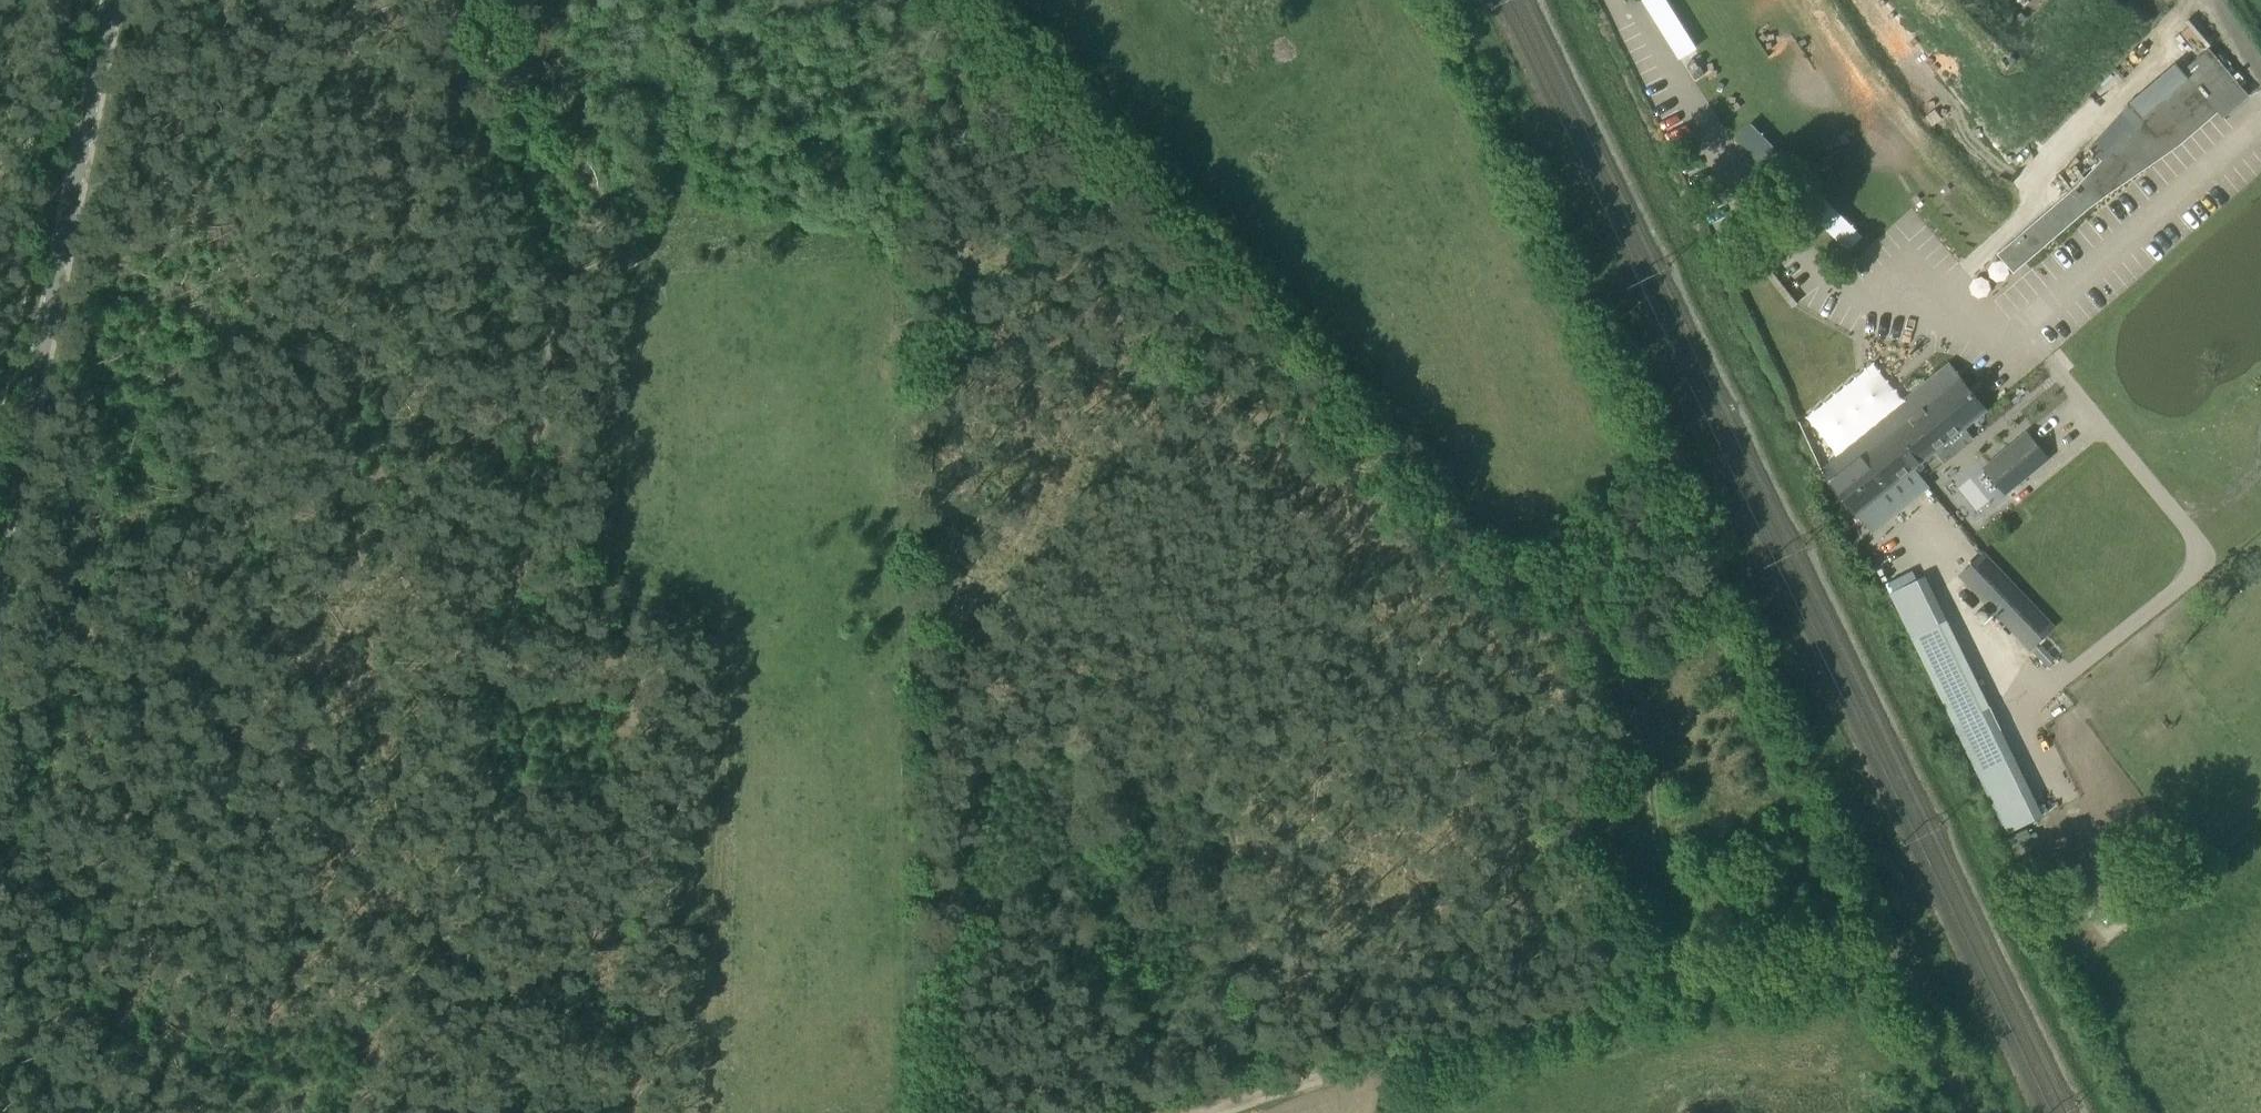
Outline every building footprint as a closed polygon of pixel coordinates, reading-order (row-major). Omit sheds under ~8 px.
[(1677,57),(1695,45),(1665,0),(1639,0),(1677,57)] [(2073,189),(1998,253),(2014,272),(2089,207),(2179,144),(2218,111),(2223,117),(2249,95),(2209,48),(2183,70),(2188,76),(2150,110),(2073,189)] [(1687,65),(1696,79),(1705,74),(1697,59),(1687,65)] [(1861,236),(1812,184),(1797,199),(1845,251),(1861,236)] [(1921,461),(1986,410),(1949,364),(1885,416),(1921,461)] [(1857,513),(1858,512),(1872,530),(1928,485),(1914,468),(1921,461),(1885,416),(1854,441),(1830,461),(1840,473),(1830,481),(1857,513)] [(2028,431),(1984,467),(2005,493),(2049,457),(2028,431)] [(2031,648),(2054,626),(1984,553),(1961,574),(2031,648)] [(1948,619),(1912,636),(1979,774),(2016,757),(1948,619)]
